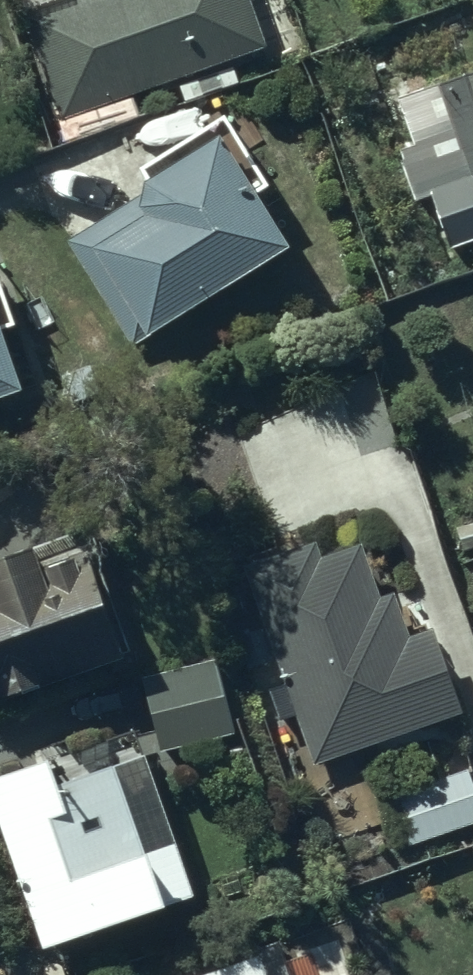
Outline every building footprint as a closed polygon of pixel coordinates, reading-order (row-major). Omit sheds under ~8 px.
[(26,34),(63,143),(258,78),(232,0),(128,0),(26,34)] [(442,236),(472,226),(472,105),(407,125),(442,236)] [(84,247),(151,360),(292,277),(225,164),(84,247)] [(21,382),(0,327),(0,390),(21,382)] [(212,492),(307,762),(434,717),(339,447),(212,492)] [(120,648),(94,559),(0,587),(0,684),(120,648)] [(239,734),(219,657),(141,677),(160,754),(239,734)] [(50,955),(171,911),(114,755),(0,796),(0,818),(50,955)] [(406,847),(472,826),(472,770),(472,767),(389,792),(406,847)] [(252,942),(153,974),(263,974),(252,942)]
